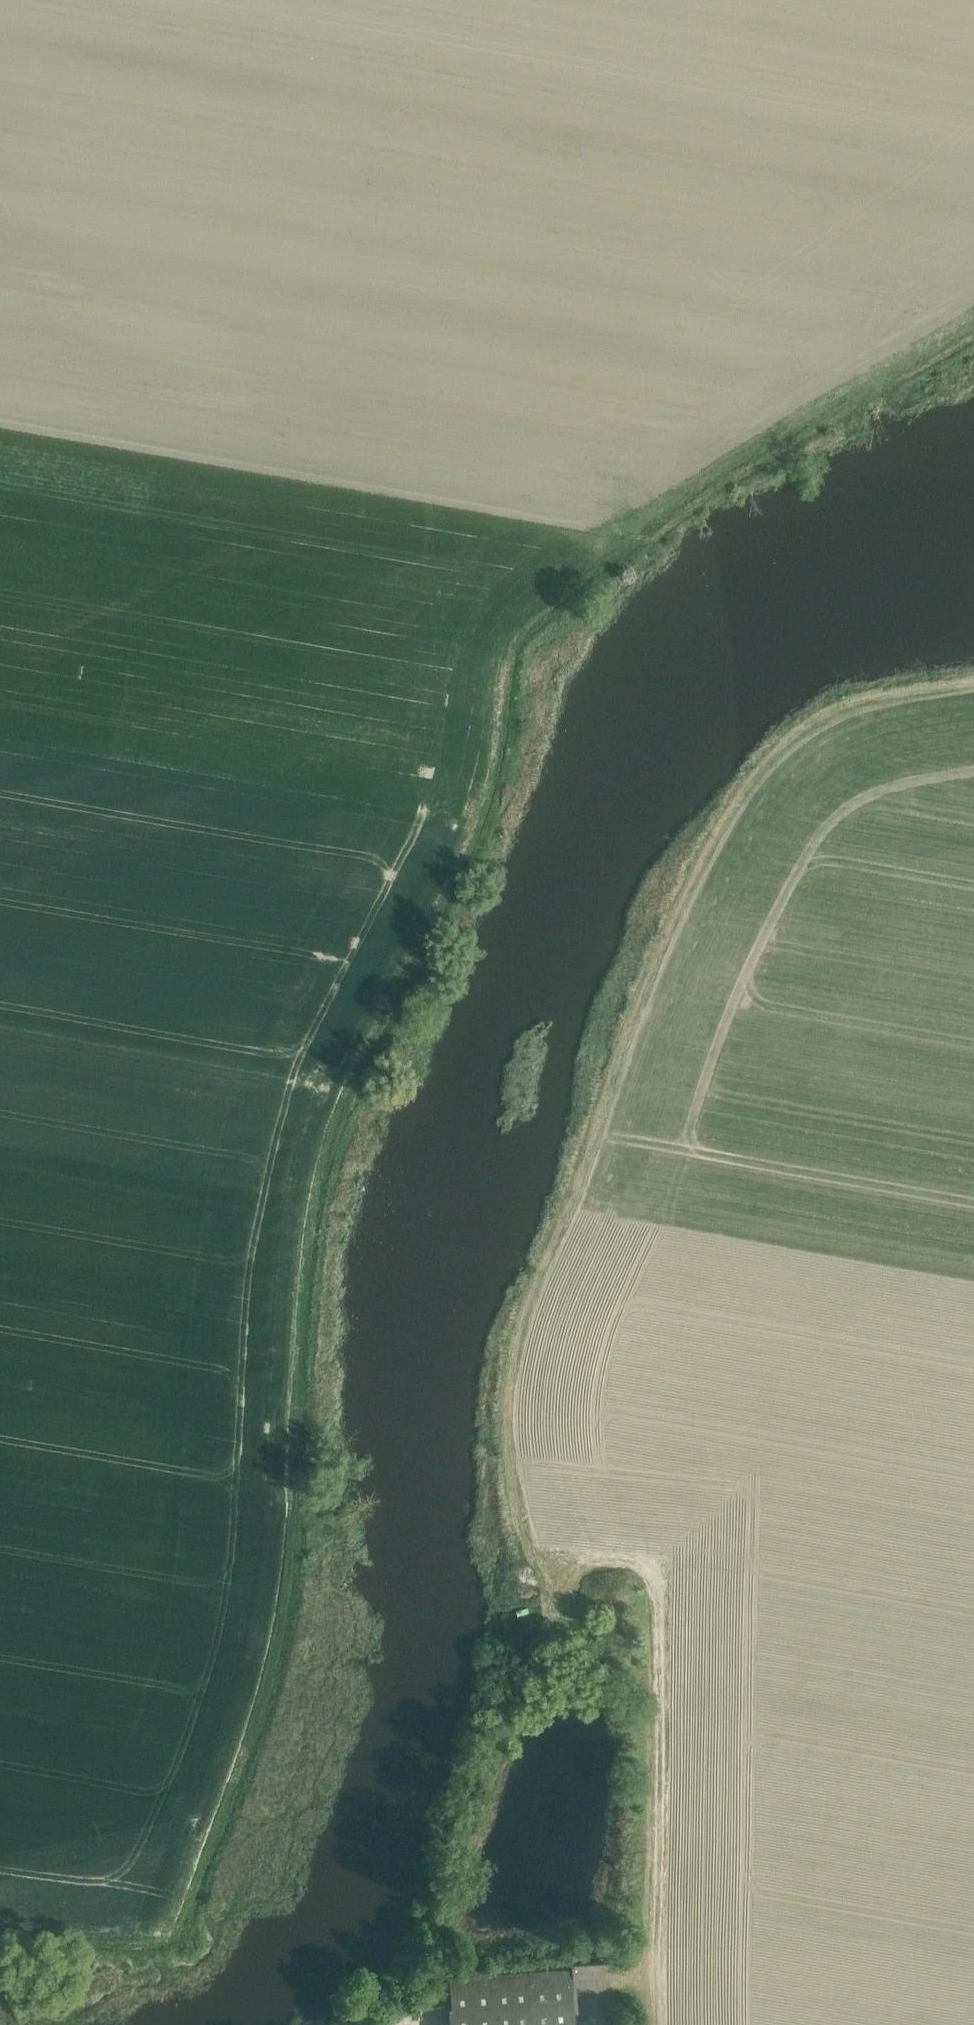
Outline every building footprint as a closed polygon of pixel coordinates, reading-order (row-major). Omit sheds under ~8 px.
[(452,2024),(573,2024),(569,1970),(449,1978),(452,2024)]
